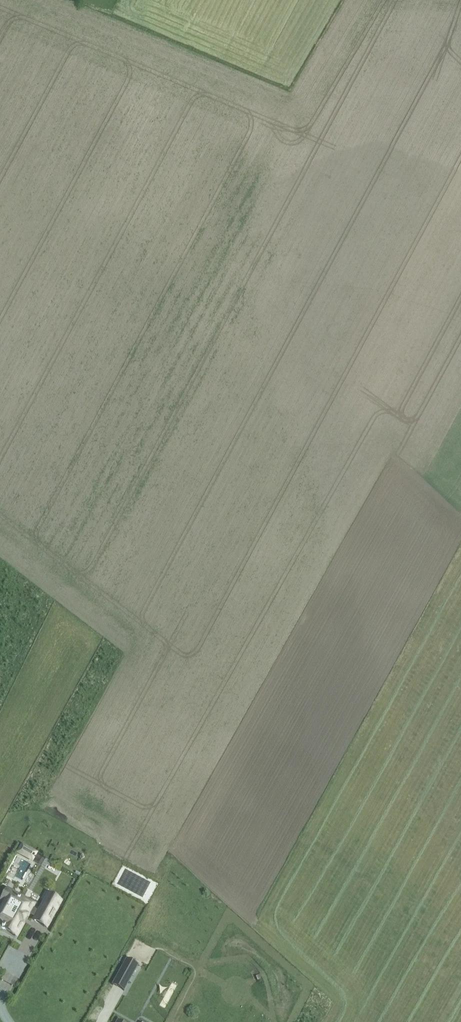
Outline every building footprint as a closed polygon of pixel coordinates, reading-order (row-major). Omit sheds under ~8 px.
[(2,928),(4,929),(14,934),(16,935),(27,914),(28,913),(36,917),(34,920),(46,927),(58,904),(60,901),(49,894),(47,898),(39,911),(32,907),(32,906),(33,904),(7,890),(1,900),(6,902),(0,912),(0,927),(2,928)] [(127,958),(117,975),(129,982),(139,964),(127,958)]
